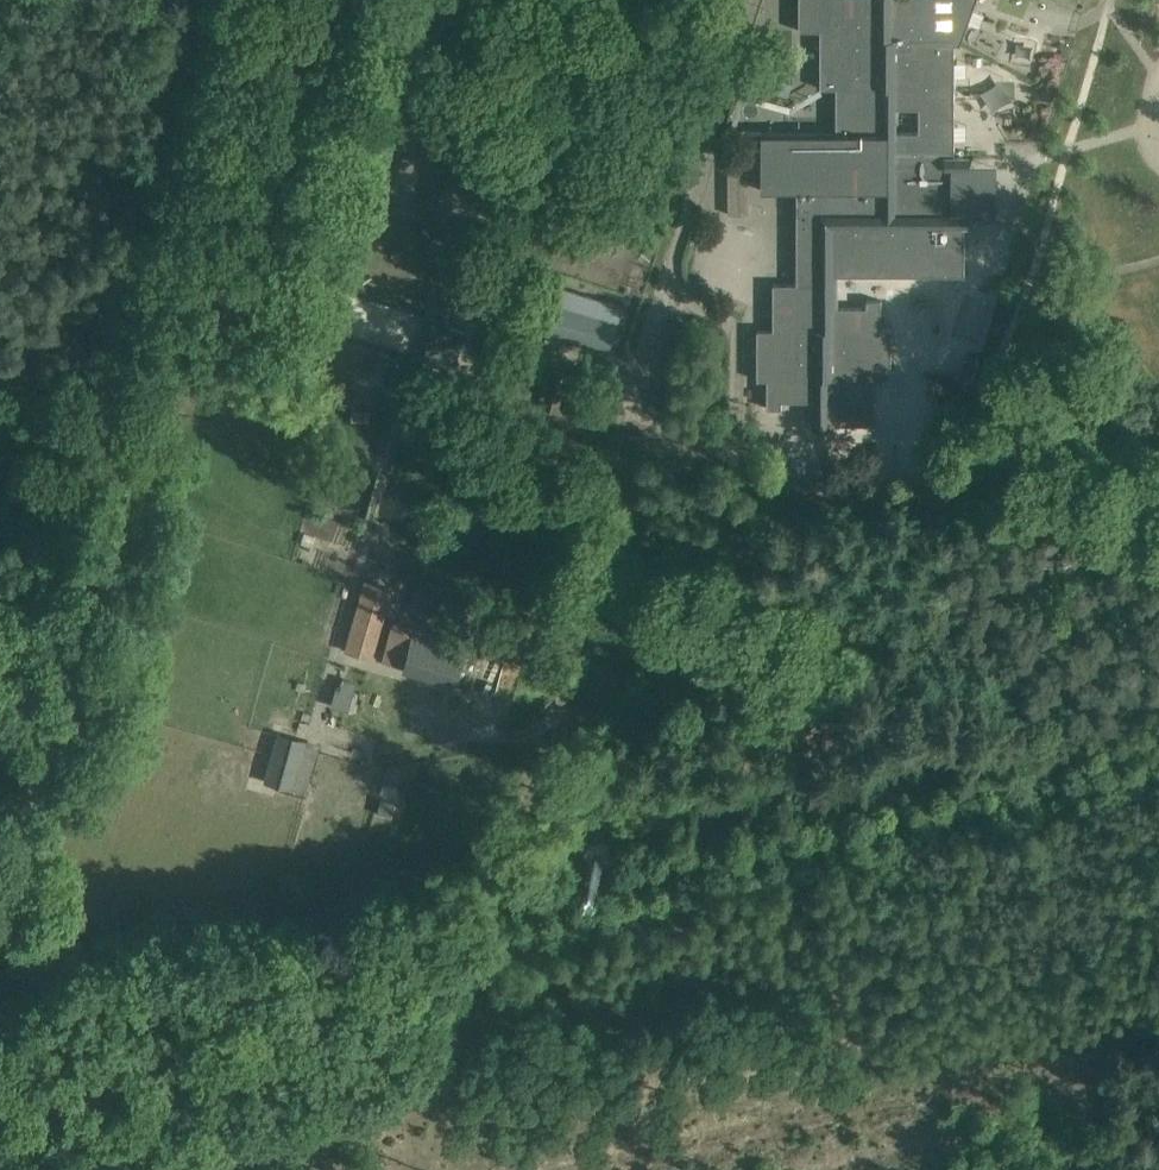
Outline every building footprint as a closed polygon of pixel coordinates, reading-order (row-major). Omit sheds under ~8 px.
[(892,378),(892,368),(894,368),(894,362),(892,362),(892,328),(882,328),(882,299),(868,299),(868,306),(835,307),(835,274),(965,274),(965,211),(947,210),(947,164),(955,164),(955,43),(960,45),(977,0),(800,0),(800,30),(821,30),(821,88),(836,88),(836,134),(763,134),(763,189),(797,189),(797,283),(773,283),(773,329),(757,329),(757,379),(767,379),(767,408),(782,408),(782,400),(814,400),(814,424),(876,424),(876,378),(892,378)] [(470,185),(436,176),(429,201),(463,210),(470,185)] [(623,307),(556,286),(543,327),(610,348),(623,307)] [(435,317),(427,344),(458,354),(466,331),(448,326),(449,322),(435,317)] [(367,578),(348,652),(473,684),(483,645),(389,622),(398,586),(367,578)] [(281,730),(266,780),(307,792),(322,742),(281,730)] [(380,799),(376,813),(390,817),(394,803),(380,799)]
